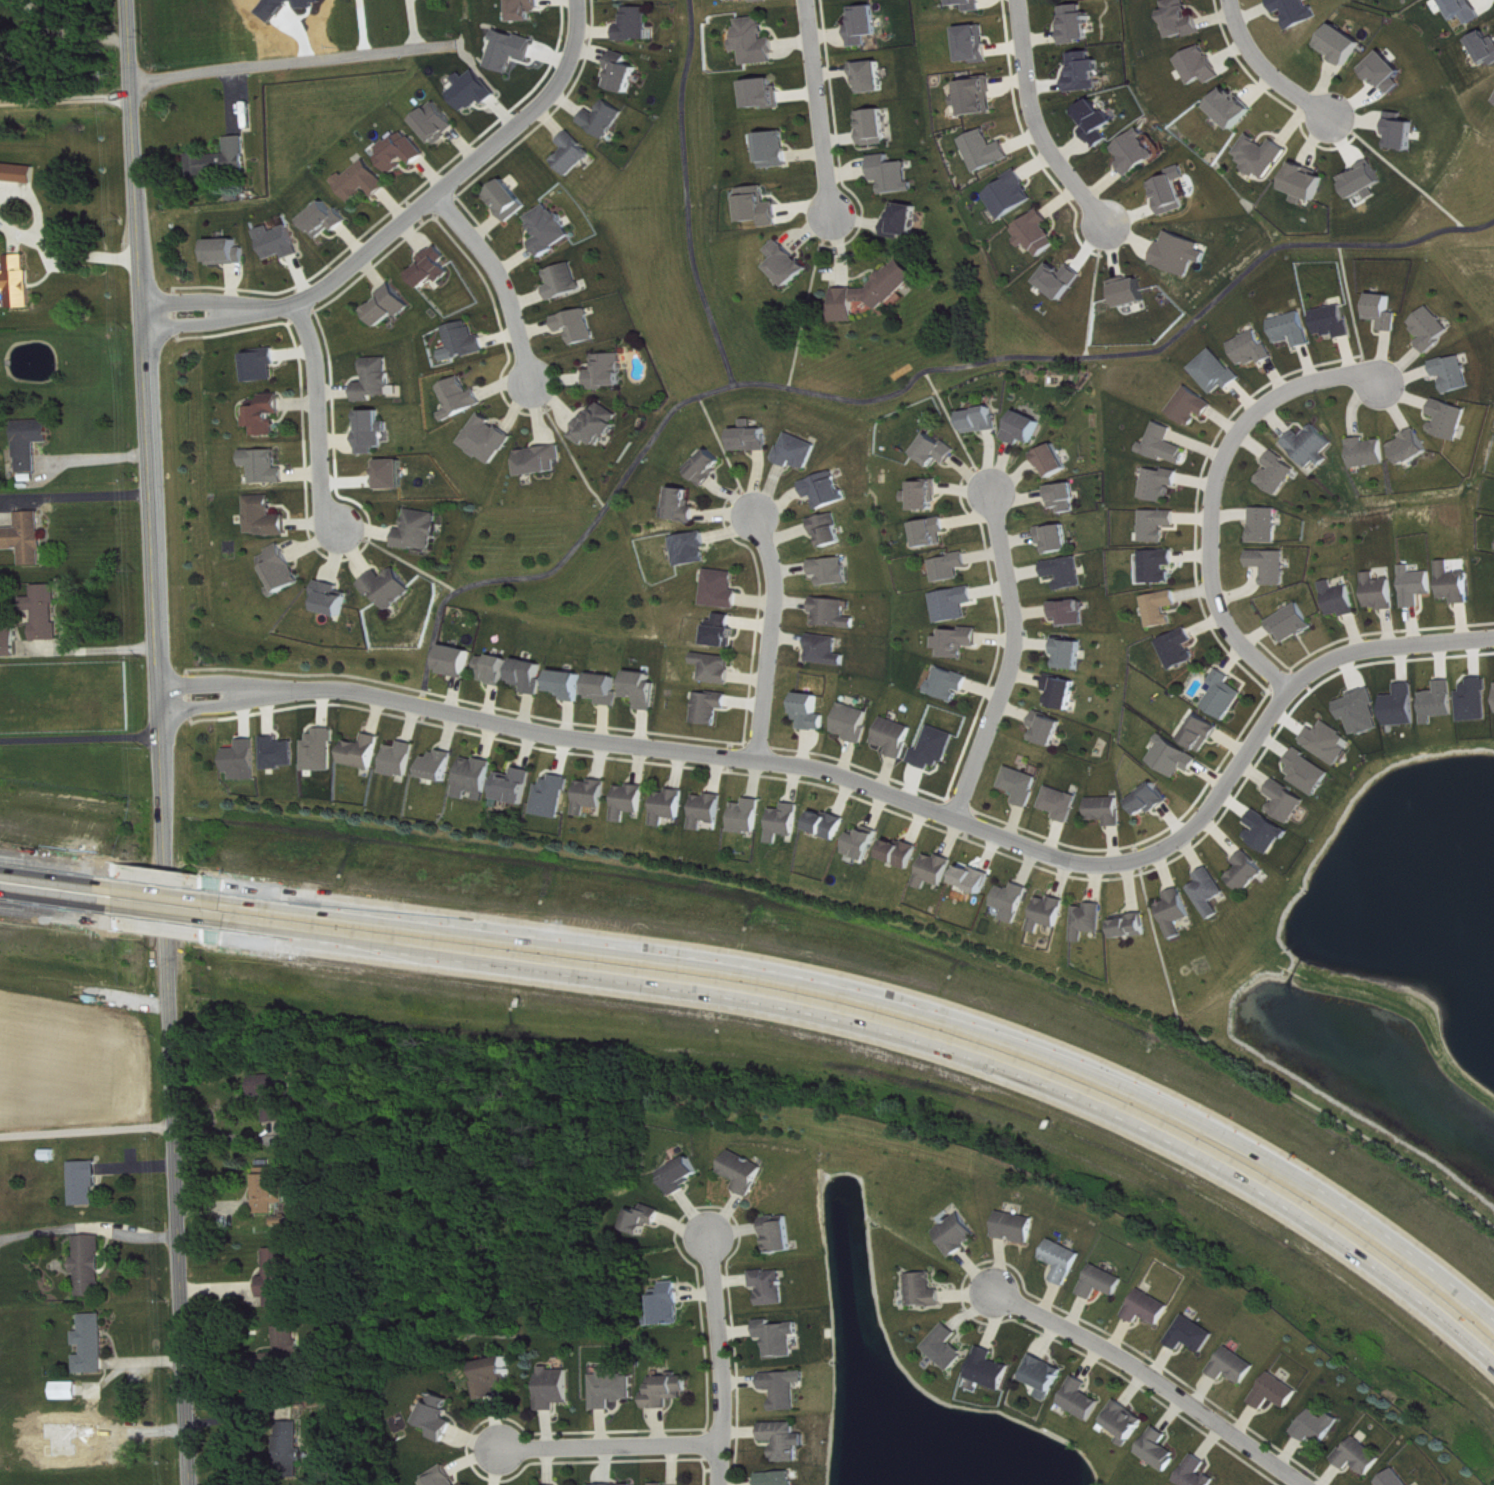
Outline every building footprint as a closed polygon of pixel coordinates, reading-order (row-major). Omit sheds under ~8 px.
[(540,9),(544,9),(544,0),(517,0),(518,21),(540,21),(540,9)] [(987,10),(986,0),(957,0),(958,6),(970,5),(971,12),(987,10)] [(1200,14),(1193,15),(1190,0),(1170,0),(1166,1),(1175,39),(1205,33),(1200,14)] [(1280,13),(1286,11),(1293,29),(1323,17),(1318,6),(1314,7),(1311,0),(1274,0),(1280,13)] [(1467,16),(1471,25),(1485,18),(1476,0),(1446,0),(1457,21),(1467,16)] [(1067,43),(1094,41),(1093,23),(1096,23),(1096,12),(1088,13),(1088,4),(1065,6),(1067,43)] [(856,47),(873,45),(871,36),(884,34),(880,5),(856,8),(858,24),(853,25),(856,47)] [(652,7),(627,7),(627,25),(620,25),(620,40),(652,40),(652,7)] [(749,65),(781,62),(779,38),(771,38),(769,16),(743,19),(744,39),(739,39),(740,51),(747,51),(749,65)] [(1352,66),(1368,42),(1339,23),(1323,47),(1352,66)] [(963,27),(967,64),(993,61),(989,24),(963,27)] [(513,73),(519,56),(534,61),(541,41),(503,29),(491,66),(513,73)] [(1493,62),(1493,38),(1491,31),(1473,40),(1486,65),(1493,62)] [(1180,58),(1194,85),(1209,78),(1212,84),(1225,77),(1208,44),(1180,58)] [(1408,71),(1388,50),(1368,69),(1393,97),(1406,84),(1401,78),(1408,71)] [(634,55),(619,51),(608,85),(634,93),(642,67),(632,64),(634,55)] [(1074,92),(1105,89),(1102,60),(1098,60),(1097,51),(1075,53),(1077,74),(1072,75),(1074,92)] [(866,94),(890,92),(887,60),(859,63),(860,78),(864,78),(866,94)] [(471,77),(467,72),(459,79),(465,85),(455,93),(470,113),(486,100),(490,104),(502,94),(481,69),(471,77)] [(969,116),(998,112),(996,96),(998,96),(995,76),(964,80),(966,95),(958,96),(959,106),(967,105),(969,116)] [(751,81),(754,110),(784,107),(781,78),(751,81)] [(1232,86),(1213,107),(1238,131),(1257,110),(1232,86)] [(1080,113),(1092,128),(1088,131),(1102,148),(1115,138),(1109,130),(1122,120),(1107,102),(1104,104),(1099,98),(1080,113)] [(600,114),(592,109),(583,122),(610,140),(629,112),(610,99),(600,114)] [(462,127),(441,101),(419,119),(440,144),(462,127)] [(892,144),(891,110),(865,111),(867,146),(892,144)] [(1391,147),(1416,150),(1419,122),(1406,120),(1407,113),(1391,112),(1389,134),(1392,135),(1391,147)] [(1121,147),(1130,159),(1125,163),(1135,176),(1163,155),(1149,137),(1152,135),(1147,127),(1121,147)] [(966,139),(980,173),(1016,158),(1009,141),(998,145),(991,128),(966,139)] [(562,141),(569,149),(557,160),(572,177),(596,154),(574,130),(562,141)] [(793,167),(791,132),(765,133),(767,168),(793,167)] [(1291,148),(1276,140),(1272,146),(1251,134),(1237,159),(1273,179),(1291,148)] [(418,166),(431,154),(415,137),(410,143),(402,135),(380,155),(397,174),(413,160),(418,166)] [(232,152),(193,155),(195,175),(252,171),(249,136),(231,137),(232,152)] [(879,181),(886,180),(887,194),(920,191),(919,181),(915,182),(912,161),(895,163),(895,154),(876,155),(879,181)] [(357,203),(373,190),(380,197),(393,186),(370,159),(349,176),(347,173),(338,181),(357,203)] [(1368,194),(1371,200),(1381,196),(1377,187),(1386,183),(1375,160),(1343,175),(1355,200),(1368,194)] [(1321,202),(1329,177),(1311,171),(1313,167),(1298,162),(1289,190),(1300,193),(1297,202),(1306,205),(1308,198),(1321,202)] [(0,163),(0,170),(0,181),(39,183),(40,166),(0,163)] [(1184,181),(1193,178),(1189,165),(1174,169),(1176,176),(1156,182),(1167,216),(1192,208),(1184,181)] [(1008,177),(1011,181),(989,195),(1005,220),(1040,198),(1022,169),(1008,177)] [(490,195),(512,222),(532,206),(509,179),(490,195)] [(745,188),(747,222),(767,221),(768,227),(783,226),(782,202),(771,203),(770,186),(745,188)] [(322,239),(336,228),(339,232),(352,221),(341,206),(337,209),(330,201),(307,220),(322,239)] [(531,216),(542,237),(535,241),(543,256),(575,238),(556,202),(531,216)] [(892,219),(891,232),(920,235),(923,205),(899,203),(897,219),(892,219)] [(1056,221),(1046,208),(1016,232),(1028,247),(1032,244),(1043,258),(1063,242),(1050,225),(1056,221)] [(287,253),(289,259),(303,254),(293,225),(277,231),(275,225),(261,231),(271,259),(287,253)] [(1159,264),(1195,277),(1201,260),(1210,263),(1214,252),(1206,249),(1208,243),(1171,230),(1159,264)] [(212,240),(213,265),(249,264),(248,247),(242,247),(241,239),(212,240)] [(773,267),(794,288),(813,268),(783,239),(771,251),(780,260),(773,267)] [(446,262),(452,257),(442,245),(412,270),(427,289),(440,279),(443,283),(455,273),(446,262)] [(31,255),(9,255),(10,272),(0,272),(0,292),(11,291),(12,308),(33,307),(31,255)] [(839,322),(859,322),(859,302),(874,302),(884,311),(920,274),(903,258),(891,271),(888,271),(871,288),(838,289),(839,322)] [(555,284),(549,286),(555,301),(587,289),(577,261),(550,271),(555,284)] [(1086,272),(1073,265),(1069,271),(1055,263),(1043,285),(1070,300),(1086,272)] [(1117,281),(1122,308),(1151,302),(1146,276),(1117,281)] [(385,328),(400,314),(403,317),(416,306),(396,284),(368,309),(385,328)] [(1402,313),(1396,312),(1397,295),(1374,294),(1373,320),(1385,320),(1385,330),(1401,331),(1402,313)] [(1322,337),(1341,334),(1342,338),(1355,336),(1350,305),(1318,310),(1322,337)] [(1457,330),(1434,305),(1414,323),(1428,338),(1422,343),(1432,353),(1457,330)] [(576,346),(600,340),(593,308),(558,316),(561,332),(573,329),(576,346)] [(1315,345),(1308,312),(1276,319),(1281,343),(1299,339),(1301,348),(1315,345)] [(448,326),(454,349),(445,351),(447,361),(490,351),(486,335),(478,337),(474,320),(448,326)] [(1235,343),(1247,368),(1263,359),(1266,364),(1278,358),(1264,329),(1235,343)] [(1218,395),(1229,385),(1233,390),(1245,378),(1217,347),(1194,368),(1218,395)] [(278,380),(276,365),(281,365),(279,348),(250,350),(253,382),(278,380)] [(599,370),(591,370),(592,388),(627,387),(625,353),(599,354),(599,370)] [(1475,387),(1466,354),(1437,362),(1441,378),(1446,377),(1451,394),(1475,387)] [(360,402),(376,401),(376,396),(394,395),(393,357),(368,358),(369,382),(359,383),(360,402)] [(443,413),(447,421),(487,405),(481,389),(472,392),(466,377),(443,386),(452,409),(443,413)] [(1173,412),(1196,428),(1204,416),(1209,419),(1219,404),(1191,385),(1173,412)] [(280,435),(279,414),(285,413),(284,394),(266,395),(267,400),(253,401),(254,427),(258,427),(259,436),(280,435)] [(1435,414),(1440,416),(1435,433),(1463,441),(1472,409),(1439,399),(1435,414)] [(602,447),(620,424),(617,422),(622,415),(604,401),(590,420),(587,417),(573,436),(586,445),(591,438),(602,447)] [(967,410),(969,433),(1000,431),(998,408),(967,410)] [(378,454),(378,446),(386,446),(386,432),(392,432),(392,422),(385,422),(385,410),(365,410),(365,421),(361,421),(362,454),(378,454)] [(1023,445),(1025,439),(1036,444),(1046,421),(1021,410),(1009,439),(1023,445)] [(496,466),(516,435),(483,414),(463,444),(496,466)] [(736,452),(772,450),(771,428),(758,429),(758,419),(747,420),(747,428),(738,429),(739,443),(735,443),(736,452)] [(40,472),(40,442),(53,442),(53,420),(18,421),(19,473),(40,472)] [(1178,427),(1159,422),(1152,444),(1145,442),(1142,451),(1187,466),(1193,449),(1173,442),(1178,427)] [(1339,444),(1320,424),(1307,436),(1301,430),(1288,442),(1313,468),(1321,461),(1326,466),(1334,459),(1329,453),(1339,444)] [(1394,445),(1408,467),(1435,451),(1421,428),(1394,445)] [(812,469),(822,445),(791,432),(779,461),(794,467),(795,463),(812,469)] [(951,465),(960,450),(932,433),(919,455),(939,467),(944,460),(951,465)] [(1388,439),(1369,441),(1369,437),(1354,439),(1357,468),(1390,465),(1388,439)] [(1040,452),(1051,479),(1073,470),(1062,443),(1040,452)] [(524,476),(559,472),(558,461),(565,460),(563,446),(521,450),(524,476)] [(730,463),(713,447),(691,471),(708,486),(730,463)] [(281,468),(280,450),(246,451),(246,467),(255,467),(256,484),(289,482),(288,468),(281,468)] [(1284,496),(1302,467),(1277,452),(1269,464),(1272,466),(1262,483),(1284,496)] [(407,459),(380,460),(380,489),(407,489),(407,459)] [(1183,472),(1150,467),(1146,499),(1173,502),(1175,485),(1181,486),(1183,472)] [(852,500),(849,490),(845,491),(838,472),(806,481),(811,498),(818,496),(822,509),(852,500)] [(917,510),(938,509),(938,497),(942,497),(941,480),(916,481),(917,491),(907,491),(908,502),(917,502),(917,510)] [(1078,500),(1082,499),(1079,482),(1052,487),(1055,509),(1064,508),(1065,514),(1080,511),(1078,500)] [(696,490),(676,487),(674,504),(669,503),(667,518),(698,523),(701,505),(693,504),(696,490)] [(250,496),(251,535),(290,534),(290,515),(276,515),(276,496),(250,496)] [(1281,543),(1282,508),(1257,507),(1256,542),(1281,543)] [(398,548),(436,553),(441,513),(410,509),(407,529),(400,528),(398,548)] [(1169,543),(1170,526),(1180,527),(1180,511),(1147,510),(1146,542),(1169,543)] [(24,566),(45,565),(44,511),(19,512),(20,528),(5,529),(5,550),(23,549),(24,566)] [(829,547),(847,543),(841,513),(815,519),(819,538),(827,537),(829,547)] [(924,549),(948,544),(946,534),(951,533),(948,517),(918,523),(924,549)] [(1076,550),(1071,523),(1041,528),(1044,545),(1049,544),(1051,554),(1076,550)] [(710,561),(708,549),(712,548),(708,531),(675,538),(681,567),(710,561)] [(263,554),(276,586),(271,588),(274,596),(303,584),(287,545),(263,554)] [(1146,583),(1176,582),(1175,568),(1179,568),(1178,550),(1145,551),(1146,583)] [(1253,567),(1268,567),(1267,585),(1290,585),(1290,551),(1254,551),(1253,567)] [(972,567),(970,553),(934,560),(939,583),(965,578),(963,569),(972,567)] [(1050,577),(1061,575),(1063,591),(1088,586),(1082,556),(1047,563),(1050,577)] [(853,583),(850,557),(815,561),(817,576),(823,575),(824,586),(853,583)] [(1442,561),(1444,599),(1457,599),(1457,605),(1472,604),(1471,572),(1454,573),(1453,560),(1442,561)] [(1436,594),(1435,571),(1415,572),(1415,565),(1405,565),(1407,608),(1424,607),(1424,595),(1436,594)] [(417,593),(401,568),(386,577),(382,571),(363,582),(373,598),(380,593),(390,610),(417,593)] [(706,605),(741,609),(744,590),(738,589),(740,572),(710,569),(706,605)] [(1396,579),(1380,580),(1379,572),(1368,573),(1371,607),(1382,607),(1382,610),(1398,609),(1396,579)] [(347,617),(351,593),(341,591),(343,585),(320,580),(317,596),(323,597),(320,612),(347,617)] [(1354,585),(1338,589),(1336,580),(1326,582),(1334,616),(1345,613),(1346,617),(1361,613),(1354,585)] [(59,584),(36,585),(36,597),(26,597),(26,608),(35,608),(36,641),(60,640),(59,584)] [(935,594),(941,624),(971,618),(969,605),(979,603),(976,586),(935,594)] [(1154,629),(1175,624),(1172,607),(1182,605),(1180,590),(1148,597),(1154,629)] [(860,628),(860,617),(850,617),(851,600),(818,598),(817,612),(820,612),(819,626),(860,628)] [(1055,604),(1057,619),(1064,618),(1065,627),(1090,624),(1087,600),(1055,604)] [(1285,644),(1317,628),(1304,603),(1272,620),(1285,644)] [(736,615),(720,613),(719,621),(712,621),(710,645),(733,647),(734,638),(738,638),(739,628),(734,628),(736,615)] [(22,656),(21,628),(2,629),(3,657),(22,656)] [(943,658),(969,659),(969,646),(982,647),(983,629),(949,628),(948,636),(939,636),(938,649),(944,649),(943,658)] [(1162,640),(1175,670),(1200,660),(1193,643),(1199,641),(1193,628),(1162,640)] [(842,637),(814,634),(811,662),(849,665),(850,655),(841,654),(842,637)] [(1064,669),(1086,670),(1087,640),(1058,639),(1058,654),(1064,654),(1064,669)] [(443,675),(471,678),(475,649),(447,646),(443,675)] [(706,665),(704,681),(732,685),(735,657),(698,653),(696,664),(706,665)] [(506,686),(513,658),(495,654),(494,658),(486,656),(480,680),(506,686)] [(515,684),(527,686),(526,691),(542,695),(549,664),(521,658),(515,684)] [(973,677),(941,667),(933,693),(959,702),(963,690),(968,692),(973,677)] [(1232,683),(1236,677),(1222,668),(1214,683),(1220,686),(1207,707),(1230,721),(1247,692),(1232,683)] [(568,701),(583,702),(586,673),(557,670),(554,692),(569,693),(568,701)] [(660,682),(655,682),(656,673),(632,671),(629,697),(641,698),(640,709),(657,711),(660,682)] [(622,676),(594,673),(592,699),(602,700),(602,705),(619,706),(622,676)] [(1076,711),(1082,682),(1054,675),(1050,690),(1055,692),(1052,705),(1076,711)] [(1465,722),(1492,719),(1488,677),(1472,679),(1473,684),(1462,685),(1465,722)] [(1457,716),(1455,680),(1439,681),(1440,691),(1425,692),(1427,725),(1437,725),(1437,717),(1457,716)] [(1419,725),(1417,683),(1400,684),(1400,695),(1388,696),(1389,726),(1419,725)] [(1339,701),(1346,721),(1351,719),(1357,737),(1385,727),(1377,706),(1381,704),(1375,688),(1339,701)] [(731,695),(700,691),(696,723),(720,726),(722,708),(730,709),(731,695)] [(823,695),(801,692),(798,720),(804,720),(803,729),(827,731),(829,715),(821,714),(823,695)] [(868,743),(873,727),(869,726),(873,711),(845,703),(836,734),(868,743)] [(1069,721),(1041,711),(1035,725),(1040,727),(1036,738),(1060,747),(1069,721)] [(1187,739),(1207,753),(1224,727),(1203,714),(1187,739)] [(891,754),(906,759),(917,727),(887,717),(878,743),(893,748),(891,754)] [(1314,727),(1304,743),(1342,766),(1358,740),(1327,721),(1321,731),(1314,727)] [(959,734),(933,725),(924,749),(918,747),(913,762),(934,770),(935,765),(946,768),(959,734)] [(309,771),(337,771),(336,728),(319,728),(319,734),(308,734),(309,771)] [(377,770),(383,736),(369,733),(367,744),(349,740),(345,763),(377,770)] [(1153,761),(1181,778),(1187,768),(1195,773),(1204,758),(1165,734),(1160,742),(1164,744),(1153,761)] [(266,737),(267,769),(298,768),(297,741),(282,742),(281,736),(266,737)] [(236,780),(260,780),(259,739),(242,739),(243,748),(229,749),(230,773),(236,773),(236,780)] [(391,745),(386,773),(413,777),(418,743),(403,741),(403,746),(391,745)] [(457,754),(437,749),(435,758),(430,757),(425,777),(451,782),(457,754)] [(1321,796),(1336,772),(1299,749),(1290,763),(1295,766),(1289,776),(1321,796)] [(458,797),(470,800),(472,790),(479,792),(478,799),(488,802),(496,762),(467,756),(458,797)] [(1019,803),(1033,808),(1044,777),(1011,766),(1004,788),(1022,793),(1019,803)] [(497,799),(529,805),(536,770),(518,767),(517,775),(502,772),(497,799)] [(537,814),(564,819),(572,777),(556,774),(555,780),(544,778),(537,814)] [(589,816),(590,807),(607,808),(609,782),(583,779),(579,815),(589,816)] [(1271,793),(1280,799),(1273,811),(1296,824),(1311,799),(1279,780),(1271,793)] [(1146,818),(1172,801),(1160,783),(1134,800),(1146,818)] [(645,813),(648,787),(622,784),(617,822),(629,823),(630,811),(645,813)] [(1061,813),(1059,819),(1074,823),(1083,796),(1051,786),(1044,808),(1061,813)] [(684,819),(687,790),(671,789),(670,793),(659,792),(657,826),(668,827),(668,818),(684,819)] [(725,796),(698,794),(695,830),(706,831),(707,822),(723,823),(725,796)] [(1110,827),(1125,826),(1124,797),(1092,798),(1093,820),(1110,820),(1110,827)] [(764,799),(749,798),(748,804),(737,803),(734,832),(760,834),(764,799)] [(803,804),(788,803),(787,810),(776,808),(771,843),(782,844),(783,835),(799,837),(803,804)] [(1249,841),(1276,853),(1284,837),(1289,840),(1294,829),(1257,811),(1252,824),(1256,826),(1249,841)] [(842,839),(848,817),(837,814),(836,817),(817,812),(812,831),(842,839)] [(856,832),(850,853),(873,861),(883,831),(868,826),(865,835),(856,832)] [(885,860),(915,868),(921,845),(909,841),(908,845),(891,840),(885,860)] [(1232,878),(1249,894),(1271,871),(1249,850),(1239,861),(1244,866),(1232,878)] [(956,859),(942,855),(941,857),(928,854),(920,887),(930,889),(932,882),(948,886),(956,859)] [(959,883),(987,894),(995,875),(966,864),(959,883)] [(1214,921),(1225,914),(1217,901),(1230,893),(1214,866),(1200,875),(1204,881),(1194,887),(1214,921)] [(1003,886),(997,906),(1008,910),(1006,919),(1021,924),(1032,887),(1019,883),(1017,889),(1003,886)] [(1170,893),(1173,901),(1163,904),(1176,940),(1187,936),(1183,922),(1195,918),(1185,888),(1170,893)] [(1062,928),(1069,900),(1055,896),(1054,900),(1042,897),(1033,931),(1044,934),(1046,924),(1062,928)] [(1107,903),(1091,903),(1091,907),(1079,907),(1077,942),(1088,942),(1088,932),(1106,933),(1107,903)] [(1151,936),(1149,915),(1119,918),(1121,939),(1151,936)] [(254,1076),(255,1096),(268,1096),(269,1123),(288,1122),(287,1075),(254,1076)] [(723,1172),(741,1180),(737,1189),(754,1197),(768,1166),(733,1150),(723,1172)] [(663,1172),(676,1196),(690,1189),(687,1184),(704,1175),(694,1156),(663,1172)] [(93,1184),(95,1184),(94,1174),(96,1174),(95,1166),(95,1158),(68,1159),(70,1202),(93,1201),(93,1184)] [(279,1204),(290,1203),(290,1187),(283,1187),(283,1167),(259,1168),(260,1214),(279,1214),(279,1204)] [(660,1227),(666,1210),(648,1204),(646,1212),(635,1208),(628,1230),(649,1236),(652,1225),(660,1227)] [(1039,1219),(1003,1212),(998,1237),(1034,1244),(1039,1219)] [(954,1256),(982,1239),(967,1213),(939,1230),(954,1256)] [(766,1218),(769,1254),(796,1251),(792,1215),(766,1218)] [(99,1233),(99,1249),(97,1249),(98,1254),(99,1254),(99,1267),(98,1268),(98,1269),(99,1292),(76,1293),(75,1270),(71,1270),(71,1254),(74,1254),(74,1233),(99,1233)] [(1056,1280),(1070,1287),(1086,1253),(1055,1239),(1046,1259),(1062,1266),(1056,1280)] [(268,1249),(269,1277),(262,1277),(263,1298),(270,1298),(270,1308),(292,1307),(291,1275),(301,1275),(300,1263),(291,1263),(290,1248),(268,1249)] [(1121,1296),(1129,1277),(1096,1265),(1085,1295),(1098,1300),(1102,1289),(1121,1296)] [(762,1306),(787,1305),(786,1271),(754,1272),(755,1289),(761,1289),(762,1306)] [(911,1274),(913,1307),(946,1306),(945,1289),(937,1290),(936,1272),(911,1274)] [(683,1324),(681,1282),(666,1283),(666,1296),(657,1296),(658,1325),(683,1324)] [(1129,1316),(1142,1324),(1145,1319),(1162,1329),(1175,1306),(1144,1288),(1129,1316)] [(82,1352),(74,1352),(75,1369),(102,1368),(102,1361),(102,1355),(104,1354),(102,1330),(101,1310),(79,1311),(80,1328),(72,1328),(73,1342),(81,1341),(82,1352)] [(1208,1354),(1220,1334),(1189,1315),(1171,1343),(1184,1351),(1189,1342),(1208,1354)] [(759,1321),(761,1339),(768,1338),(770,1358),(797,1356),(795,1335),(802,1335),(801,1323),(774,1325),(774,1320),(759,1321)] [(969,1354),(954,1342),(962,1333),(949,1322),(927,1348),(954,1372),(969,1354)] [(277,1327),(280,1352),(265,1353),(266,1367),(303,1363),(299,1325),(277,1327)] [(1006,1391),(1015,1367),(995,1359),(998,1352),(983,1346),(971,1378),(1006,1391)] [(1214,1373),(1226,1381),(1231,1373),(1248,1385),(1261,1366),(1232,1346),(1214,1373)] [(1026,1379),(1045,1386),(1041,1397),(1055,1402),(1067,1367),(1035,1355),(1026,1379)] [(517,1385),(512,1356),(476,1363),(479,1378),(477,1378),(482,1400),(503,1396),(501,1388),(517,1385)] [(543,1411),(560,1411),(560,1404),(573,1404),(573,1369),(543,1369),(543,1411)] [(597,1411),(614,1410),(614,1401),(636,1401),(636,1375),(616,1375),(616,1369),(604,1369),(604,1374),(596,1375),(597,1411)] [(800,1411),(799,1383),(809,1383),(808,1372),(765,1373),(766,1390),(776,1390),(776,1412),(800,1411)] [(1256,1402),(1269,1410),(1276,1399),(1292,1409),(1304,1391),(1275,1372),(1256,1402)] [(690,1377),(655,1376),(654,1393),(648,1393),(648,1408),(672,1409),(672,1399),(690,1399),(690,1377)] [(1094,1422),(1105,1402),(1088,1392),(1093,1383),(1080,1376),(1063,1404),(1094,1422)] [(81,1382),(56,1383),(57,1400),(82,1400),(81,1382)] [(423,1424),(437,1429),(434,1438),(449,1444),(458,1422),(448,1418),(456,1400),(436,1392),(423,1424)] [(80,1395),(71,1405),(76,1409),(85,1400),(80,1395)] [(97,1397),(97,1407),(87,1407),(88,1396),(97,1397)] [(1122,1442),(1131,1448),(1150,1419),(1120,1400),(1106,1421),(1126,1435),(1122,1442)] [(1335,1412),(1331,1418),(1316,1408),(1299,1433),(1312,1442),(1316,1436),(1329,1445),(1346,1420),(1335,1412)] [(304,1422),(281,1422),(282,1476),(303,1476),(303,1462),(304,1462),(304,1422)] [(766,1424),(766,1442),(777,1441),(778,1463),(802,1462),(801,1447),(809,1446),(809,1434),(799,1434),(799,1423),(766,1424)] [(1170,1472),(1182,1455),(1167,1444),(1173,1435),(1160,1426),(1142,1452),(1170,1472)] [(1357,1463),(1372,1476),(1387,1459),(1360,1435),(1338,1459),(1350,1470),(1357,1463)] [(1219,1480),(1205,1472),(1211,1462),(1198,1454),(1180,1482),(1185,1484),(1216,1484),(1219,1480)] [(433,1484),(461,1484),(452,1465),(429,1476),(433,1484)] [(1402,1468),(1380,1483),(1382,1484),(1413,1484),(1402,1468)] [(763,1484),(797,1484),(796,1472),(763,1474),(763,1484)]
